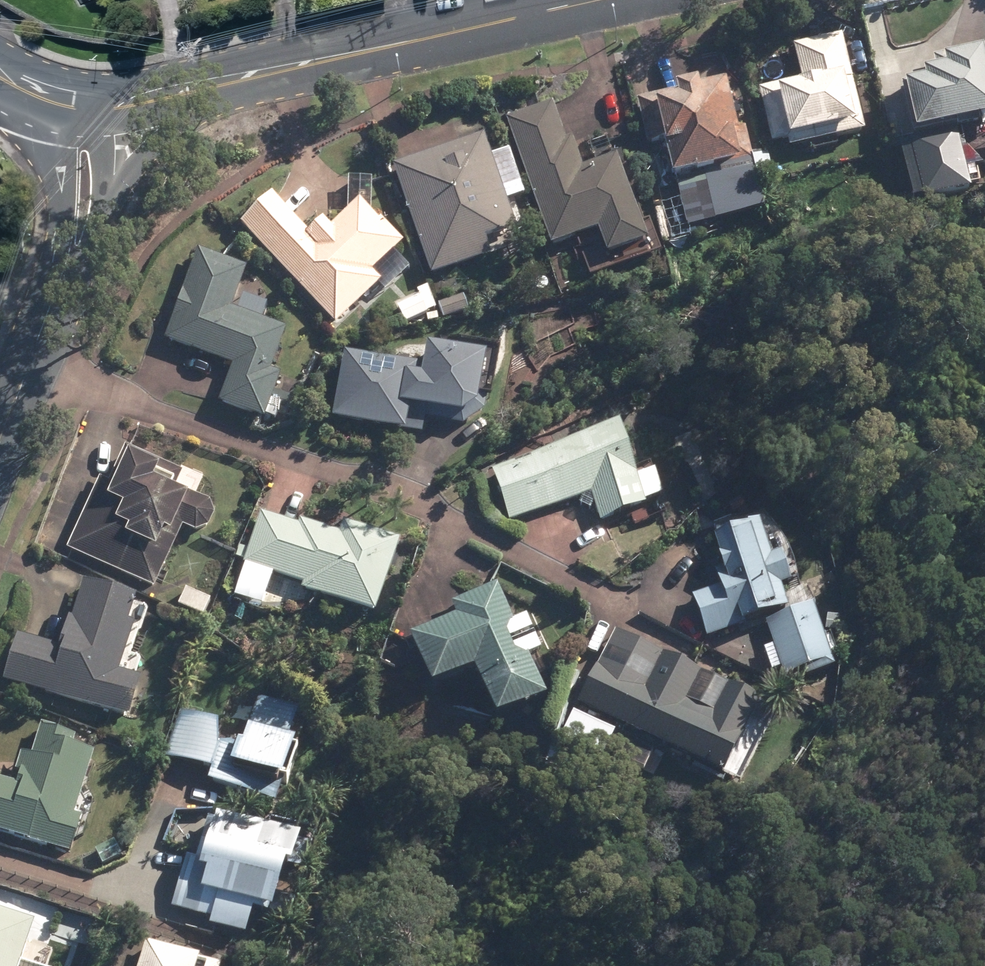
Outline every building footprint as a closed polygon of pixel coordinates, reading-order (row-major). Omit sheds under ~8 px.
[(753,89),(767,155),(858,136),(837,36),(788,46),(795,80),(753,89)] [(904,140),(984,122),(984,50),(984,47),(930,59),(932,72),(913,76),(914,84),(893,89),(904,140)] [(656,153),(662,181),(742,165),(735,129),(729,130),(719,80),(666,89),(667,95),(632,101),(641,148),(652,146),(654,153),(656,153)] [(590,234),(598,260),(638,248),(610,159),(576,170),(566,141),(560,143),(548,105),(503,120),(544,249),(590,234)] [(386,168),(424,280),(484,259),(478,241),(510,231),(478,136),(386,168)] [(885,140),(886,149),(903,146),(902,138),(885,140)] [(711,188),(717,219),(755,211),(749,181),(711,188)] [(234,227),(328,327),(376,284),(366,273),(398,244),(376,219),(373,222),(354,201),(322,230),(315,222),(301,235),(265,198),(234,227)] [(212,406),(257,422),(259,416),(270,421),(277,405),(265,400),(274,377),(264,373),(280,332),(177,293),(158,343),(226,369),(212,406)] [(433,307),(438,322),(464,313),(458,299),(433,307)] [(397,432),(417,435),(421,416),(451,422),(465,411),(476,359),(418,348),(412,381),(408,380),(410,367),(339,354),(326,422),(396,436),(397,432)] [(583,498),(593,527),(635,513),(634,510),(653,504),(645,479),(626,486),(608,431),(488,470),(494,487),(487,489),(496,515),(500,514),(504,524),(583,498)] [(61,552),(147,593),(176,530),(189,536),(200,532),(208,516),(204,506),(169,489),(176,475),(120,449),(102,486),(95,482),(61,552)] [(294,594),(364,620),(392,545),(338,524),(333,537),(296,523),(293,529),(257,515),(244,551),(237,549),(233,559),(240,561),(238,566),(296,587),(294,594)] [(687,598),(703,642),(781,613),(773,593),(782,590),(771,560),(762,564),(750,529),(705,546),(715,572),(709,573),(711,590),(687,598)] [(120,725),(132,688),(110,680),(127,630),(119,626),(128,602),(78,585),(65,620),(62,620),(52,650),(14,636),(0,675),(0,684),(120,725)] [(463,675),(482,724),(536,704),(519,660),(505,653),(498,637),(505,622),(491,586),(445,604),(451,618),(402,637),(421,690),(463,675)] [(171,610),(196,620),(204,601),(179,590),(171,610)] [(761,625),(778,683),(804,675),(805,681),(825,676),(805,612),(761,625)] [(571,708),(732,792),(770,718),(609,636),(571,708)] [(198,786),(264,812),(287,754),(277,750),(291,717),(253,702),(239,736),(238,735),(230,756),(211,749),(209,727),(177,715),(159,760),(202,777),(198,786)] [(63,858),(74,821),(67,819),(85,759),(64,753),(69,736),(36,726),(26,759),(16,756),(7,787),(0,784),(0,839),(63,858)] [(201,931),(234,944),(240,919),(255,925),(265,886),(271,888),(284,854),(203,822),(185,866),(178,863),(166,911),(203,925),(201,931)] [(90,852),(98,867),(116,858),(108,842),(90,852)] [(13,957),(26,919),(0,910),(0,965),(40,965),(13,957)] [(215,962),(140,940),(132,965),(214,965),(215,962)]
